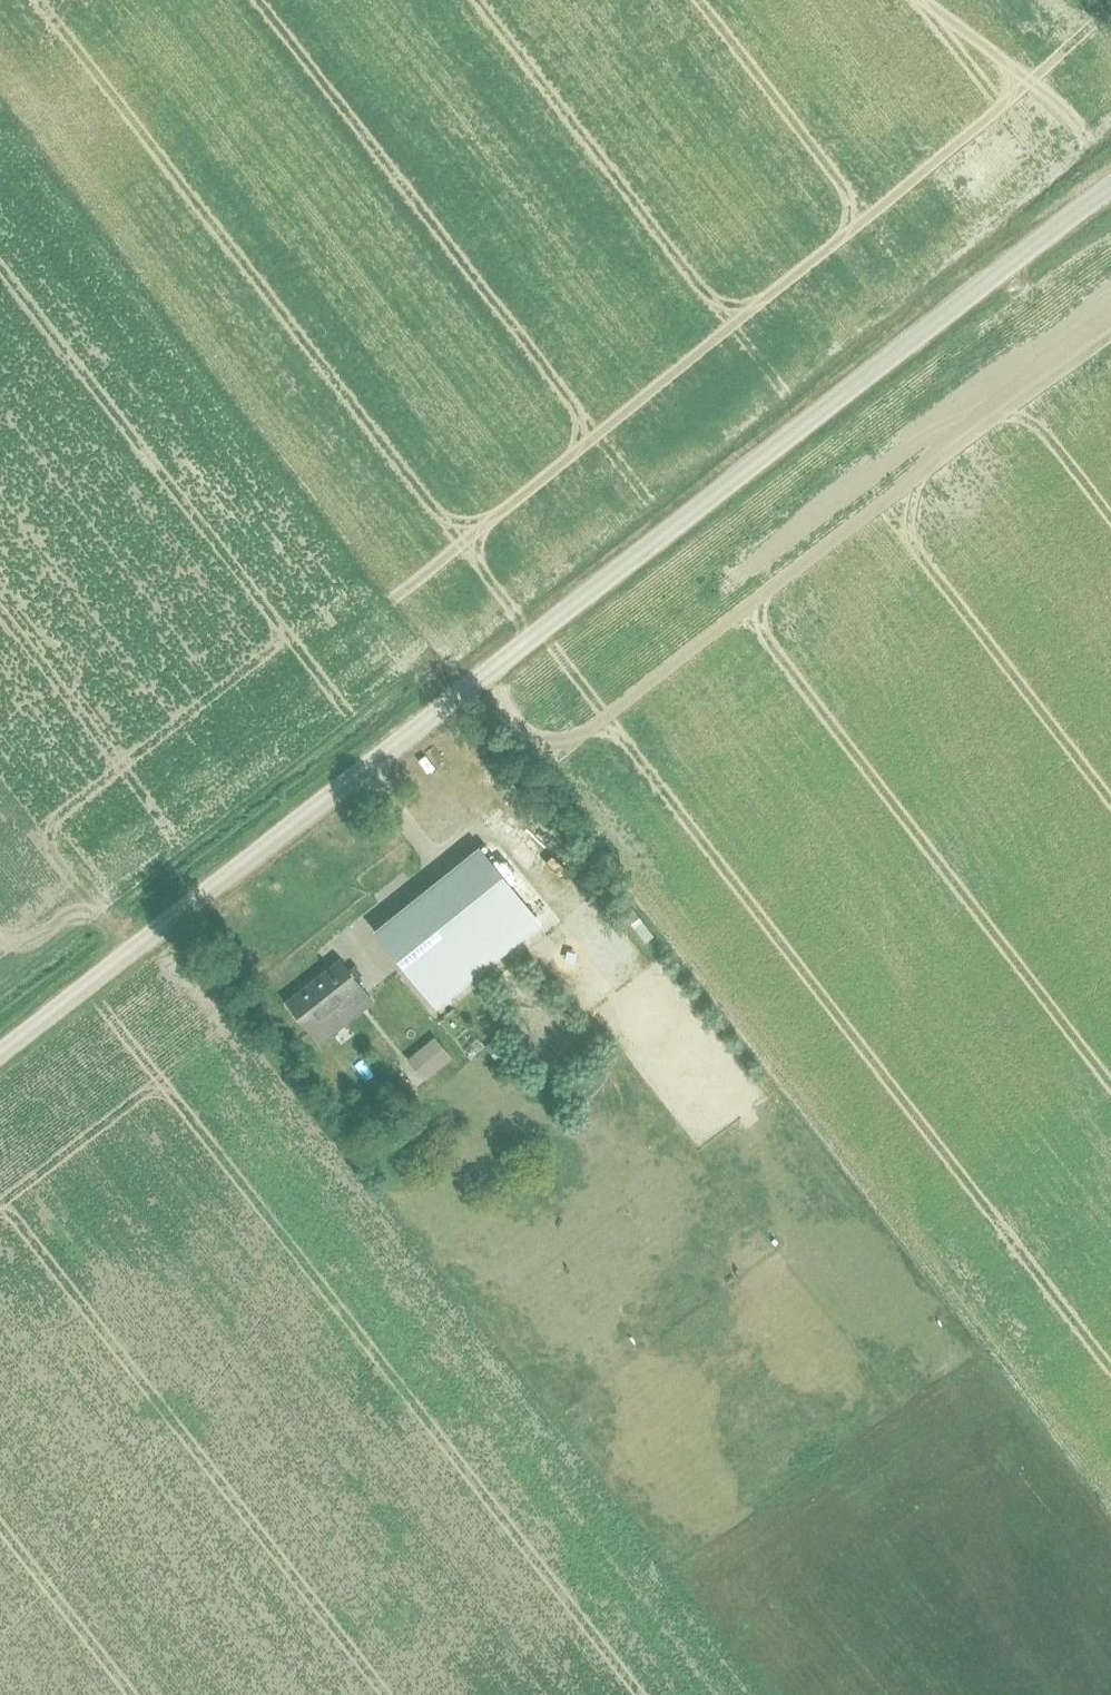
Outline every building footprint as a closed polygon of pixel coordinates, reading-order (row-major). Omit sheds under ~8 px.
[(461,961),(528,907),(480,848),(375,932),(431,1001),(469,971),(461,961)] [(346,957),(308,986),(287,1003),(309,1031),(354,997),(346,987),(360,975),(346,957)] [(415,1054),(429,1071),(450,1054),(436,1036),(415,1054)] [(661,1076),(677,1074),(675,1058),(659,1061),(661,1076)]
